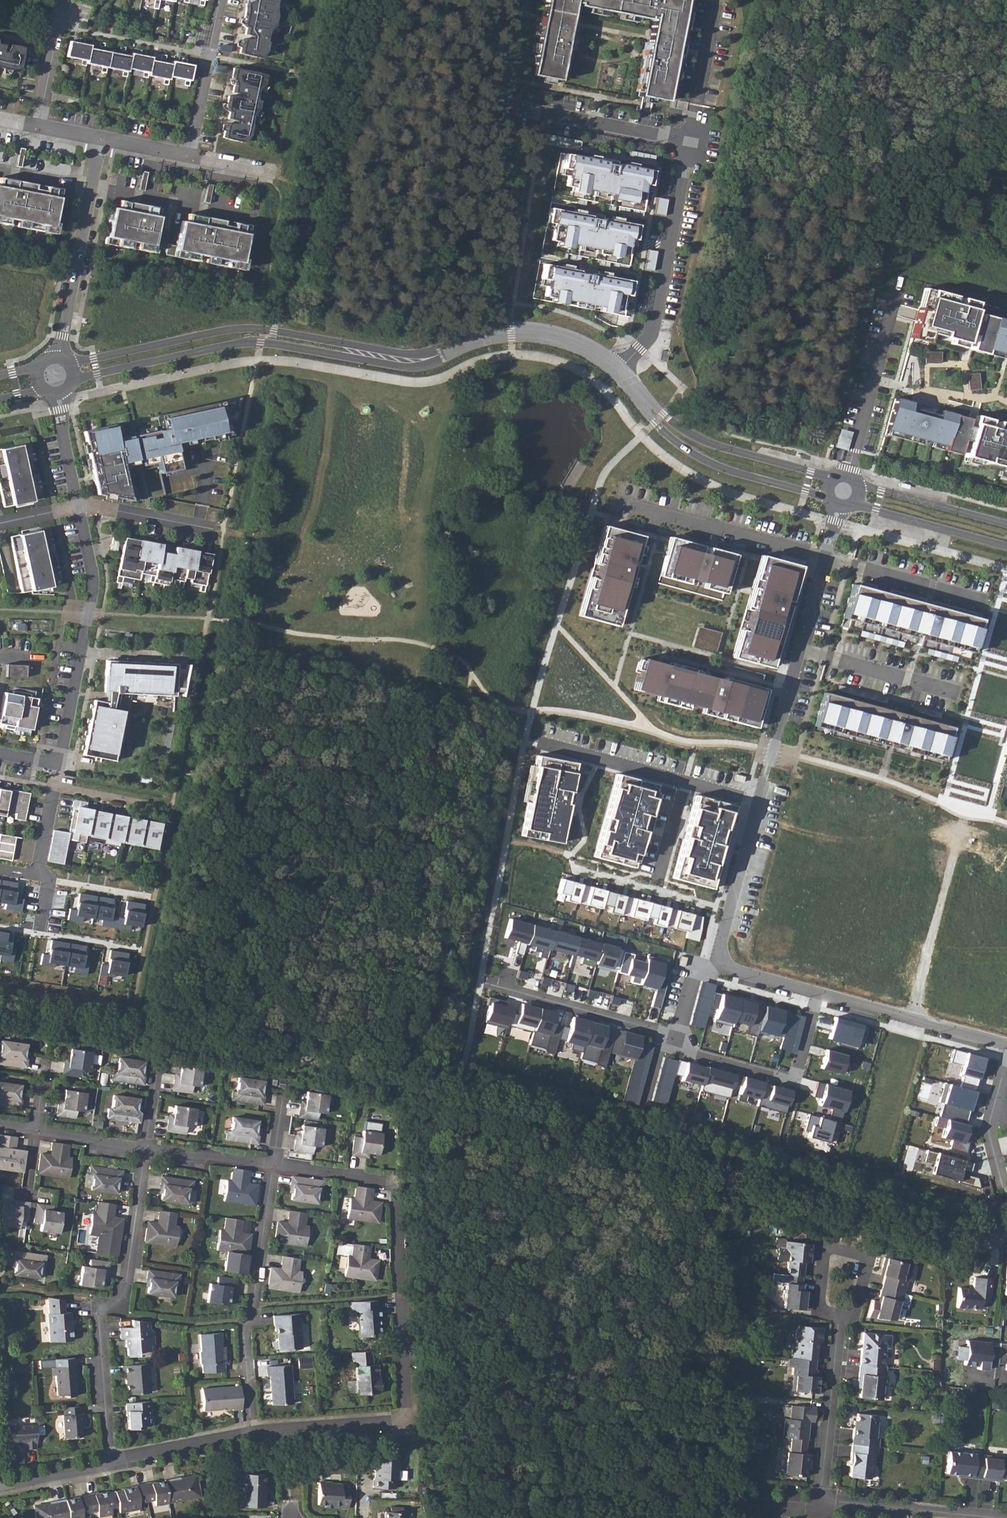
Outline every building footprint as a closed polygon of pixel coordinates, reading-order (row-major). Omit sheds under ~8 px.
[(241,53),(262,58),(266,50),(268,41),(266,41),(268,32),(274,24),(275,16),(274,5),(275,0),(251,0),(251,2),(245,4),(246,10),(243,25),(247,27),(245,35),(256,36),(256,40),(251,39),(243,40),(241,53)] [(530,75),(558,80),(573,4),(652,19),(638,95),(666,101),(685,0),(545,0),(530,75)] [(78,43),(68,41),(65,57),(81,60),(80,65),(85,66),(85,64),(101,67),(100,72),(105,73),(106,67),(121,70),(120,76),(126,77),(127,69),(143,72),(142,76),(146,77),(147,75),(163,79),(162,84),(167,85),(168,77),(184,80),(183,84),(188,85),(192,65),(185,63),(186,59),(181,58),(180,62),(171,61),(170,64),(150,60),(151,57),(144,56),(145,51),(140,50),(139,55),(130,53),(129,56),(88,48),(89,45),(83,44),(84,39),(79,38),(78,43)] [(1,68),(10,70),(19,68),(21,47),(8,45),(4,52),(1,51),(2,45),(0,44),(0,67),(1,68)] [(226,124),(223,137),(244,142),(248,136),(250,127),(250,116),(257,108),(258,101),(254,99),(255,89),(262,83),(264,75),(256,73),(233,68),(231,77),(234,85),(232,93),(228,96),(226,110),(230,112),(228,119),(235,121),(234,123),(226,124)] [(581,141),(544,134),(543,138),(580,146),(581,141)] [(655,155),(631,151),(630,155),(654,160),(655,155)] [(599,160),(565,153),(562,168),(569,169),(566,185),(640,200),(643,184),(649,185),(652,170),(618,164),(619,161),(600,158),(599,160)] [(14,228),(15,222),(23,223),(22,229),(46,233),(47,228),(49,228),(48,234),(60,237),(62,227),(60,226),(67,190),(50,187),(48,193),(37,191),(39,185),(0,177),(0,225),(14,228)] [(668,200),(658,198),(654,213),(664,215),(668,200)] [(109,219),(104,244),(134,250),(135,245),(142,246),(141,252),(159,255),(166,220),(163,219),(165,209),(119,200),(115,220),(109,219)] [(584,215),(550,208),(547,222),(554,223),(551,240),(624,254),(627,238),(634,240),(637,224),(604,218),(604,215),(585,211),(584,215)] [(178,233),(173,256),(197,260),(198,254),(207,256),(206,263),(232,268),(233,261),(241,262),(248,225),(232,222),(231,228),(222,226),(223,220),(187,213),(183,234),(178,233)] [(647,249),(644,269),(653,270),(657,251),(647,249)] [(578,271),(544,264),(541,279),(548,280),(545,296),(618,310),(621,294),(628,295),(631,280),(597,274),(598,271),(579,268),(578,271)] [(912,332),(929,337),(930,332),(965,342),(968,333),(974,335),(971,344),(1006,354),(1006,310),(924,288),(912,332)] [(939,351),(923,351),(923,362),(939,362),(939,351)] [(977,373),(966,374),(968,389),(979,388),(977,373)] [(241,396),(84,431),(97,494),(108,496),(115,491),(117,497),(136,500),(163,494),(159,470),(178,467),(175,445),(234,433),(241,396)] [(886,428),(959,448),(962,439),(969,441),(965,456),(1000,465),(998,470),(1006,473),(1006,423),(998,420),(996,428),(989,426),(991,419),(976,415),(973,426),(966,424),(968,418),(938,409),(936,419),(906,411),(909,402),(894,398),(886,428)] [(838,435),(834,446),(846,449),(849,438),(838,435)] [(0,449),(0,491),(3,507),(33,501),(20,444),(0,449)] [(608,513),(604,523),(615,527),(618,517),(608,513)] [(641,535),(603,525),(581,616),(616,625),(641,535)] [(49,527),(41,529),(46,552),(55,550),(49,527)] [(39,530),(10,536),(22,593),(51,586),(39,530)] [(119,537),(112,535),(109,551),(116,552),(119,537)] [(139,540),(124,537),(116,582),(122,583),(123,577),(139,579),(140,573),(150,575),(149,581),(154,582),(155,578),(169,581),(170,578),(179,580),(178,587),(183,588),(185,578),(191,579),(190,582),(201,584),(199,591),(204,592),(211,554),(196,551),(193,566),(187,564),(190,550),(175,547),(171,566),(168,565),(170,554),(163,552),(164,545),(146,541),(143,556),(137,555),(139,540)] [(732,555),(668,537),(658,575),(722,592),(732,555)] [(799,566),(760,556),(734,658),(771,668),(799,566)] [(853,585),(844,617),(854,619),(855,615),(965,645),(964,649),(972,651),(982,614),(934,601),(932,605),(925,603),(926,598),(898,591),(897,596),(890,595),(892,589),(862,581),(860,587),(853,585)] [(697,626),(694,645),(718,648),(721,630),(697,626)] [(176,663),(106,660),(105,692),(109,692),(106,708),(92,706),(83,755),(114,760),(124,712),(116,710),(119,693),(174,696),(176,663)] [(758,722),(766,689),(724,678),(723,682),(642,660),(634,689),(758,722)] [(26,665),(6,664),(6,677),(25,678),(26,665)] [(3,692),(0,709),(0,724),(31,730),(37,698),(29,697),(29,693),(14,690),(12,690),(11,693),(3,692)] [(824,693),(815,725),(823,727),(824,723),(936,753),(934,757),(942,759),(951,727),(824,693)] [(577,761),(538,753),(536,763),(531,762),(524,800),(530,801),(523,833),(561,841),(577,761)] [(656,784),(619,773),(595,855),(633,866),(642,835),(647,836),(655,809),(649,807),(656,784)] [(30,793),(10,790),(9,791),(0,789),(0,816),(4,817),(5,811),(16,813),(15,819),(24,821),(30,793)] [(735,806),(696,795),(673,877),(712,888),(735,806)] [(143,842),(156,845),(159,828),(153,827),(154,826),(146,824),(142,824),(136,823),(136,822),(128,821),(124,820),(124,821),(118,820),(118,819),(111,818),(107,817),(107,818),(101,817),(101,816),(94,815),(90,814),(90,815),(84,814),(85,808),(86,802),(73,800),(71,809),(73,809),(68,832),(53,830),(48,861),(63,864),(70,829),(73,829),(78,830),(77,833),(76,841),(85,842),(87,831),(91,832),(104,834),(108,836),(121,838),(125,839),(138,841),(143,842)] [(0,834),(0,836),(0,859),(12,861),(16,837),(0,834)] [(17,881),(0,879),(0,881),(0,902),(6,903),(5,909),(22,911),(24,898),(15,896),(17,881)] [(93,918),(96,895),(79,893),(77,907),(71,907),(69,919),(82,921),(83,916),(93,918)] [(96,895),(93,918),(102,919),(101,925),(115,927),(117,915),(111,914),(113,898),(96,895)] [(141,924),(144,902),(126,899),(124,916),(117,915),(115,927),(129,929),(130,923),(141,924)] [(692,914),(693,911),(679,907),(673,927),(687,931),(692,914)] [(702,917),(692,914),(687,931),(686,938),(698,941),(702,917)] [(515,953),(523,955),(526,944),(531,924),(509,918),(504,937),(518,941),(515,953)] [(549,948),(554,931),(531,924),(526,944),(535,946),(541,948),(540,952),(538,957),(546,959),(549,948)] [(0,930),(0,953),(1,953),(0,960),(13,961),(14,952),(10,951),(13,932),(0,930)] [(577,937),(554,931),(549,948),(572,955),(577,937)] [(577,937),(572,955),(582,957),(580,963),(594,967),(600,943),(577,937)] [(64,965),(67,942),(51,939),(48,954),(42,953),(40,965),(53,968),(54,963),(64,965)] [(86,945),(67,942),(64,965),(75,966),(74,973),(86,974),(88,965),(84,963),(86,945)] [(122,974),(127,952),(110,949),(108,964),(102,963),(100,975),(113,978),(114,973),(122,974)] [(666,962),(647,957),(639,984),(657,989),(652,1006),(660,1008),(671,969),(665,967),(666,962)] [(527,973),(519,970),(517,977),(525,979),(527,973)] [(550,978),(542,976),(540,983),(548,986),(550,978)] [(690,1024),(704,1028),(716,985),(701,981),(690,1024)] [(565,983),(563,990),(572,992),(574,985),(565,983)] [(597,991),(588,989),(586,996),(595,998),(597,991)] [(742,997),(722,991),(715,1017),(735,1022),(742,997)] [(620,998),(611,996),(609,1003),(618,1005),(620,998)] [(507,1025),(511,1012),(504,1010),(506,1001),(489,997),(487,1005),(489,1005),(485,1022),(507,1028),(507,1025)] [(511,1012),(507,1025),(533,1032),(539,1008),(521,1003),(518,1014),(511,1012)] [(545,1052),(554,1054),(561,1026),(553,1024),(556,1012),(552,1011),(551,1013),(548,1012),(549,1010),(539,1008),(533,1032),(529,1044),(546,1049),(545,1052)] [(805,1017),(791,1013),(781,1049),(795,1053),(805,1017)] [(856,1049),(862,1024),(834,1017),(829,1038),(837,1041),(837,1044),(856,1049)] [(582,1052),(590,1021),(579,1018),(579,1020),(571,1018),(569,1027),(562,1026),(561,1026),(558,1038),(573,1042),(571,1049),(582,1052)] [(599,1024),(590,1021),(580,1058),(596,1062),(595,1064),(605,1067),(609,1052),(612,1041),(612,1040),(603,1038),(606,1026),(603,1025),(602,1027),(598,1026),(599,1024)] [(622,1031),(615,1029),(612,1040),(612,1041),(619,1043),(622,1031)] [(622,1030),(622,1031),(619,1043),(612,1041),(609,1052),(634,1059),(639,1043),(641,1035),(622,1030)] [(26,1067),(28,1054),(26,1053),(27,1048),(27,1047),(27,1044),(2,1040),(0,1053),(0,1063),(26,1067)] [(653,1047),(639,1043),(634,1059),(623,1102),(637,1106),(653,1047)] [(954,1048),(952,1061),(964,1063),(960,1085),(977,1089),(986,1048),(968,1044),(967,1051),(954,1048)] [(68,1064),(64,1064),(63,1074),(81,1076),(82,1070),(89,1071),(92,1052),(70,1049),(69,1058),(68,1064)] [(846,1055),(826,1049),(821,1068),(841,1073),(846,1055)] [(651,1101),(666,1105),(674,1074),(678,1061),(663,1057),(651,1101)] [(114,1071),(112,1079),(143,1084),(146,1070),(143,1069),(143,1067),(144,1062),(119,1058),(117,1072),(114,1071)] [(701,1086),(706,1067),(678,1060),(674,1074),(682,1076),(681,1081),(701,1086)] [(178,1080),(174,1080),(173,1089),(191,1092),(192,1085),(199,1086),(202,1067),(181,1063),(179,1075),(178,1080)] [(729,1098),(735,1074),(724,1071),(724,1073),(718,1072),(719,1070),(707,1066),(706,1067),(701,1086),(700,1091),(729,1098)] [(762,1085),(763,1081),(743,1076),(737,1100),(745,1103),(747,1096),(759,1099),(762,1085)] [(234,1091),(232,1099),(264,1104),(266,1089),(263,1089),(264,1081),(239,1078),(237,1091),(234,1091)] [(840,1122),(848,1090),(817,1082),(814,1090),(817,1091),(815,1097),(820,1099),(819,1105),(831,1109),(828,1119),(833,1121),(840,1122)] [(972,1101),(975,1091),(944,1082),(939,1102),(943,1103),(939,1117),(966,1124),(971,1106),(967,1105),(969,1100),(972,1101)] [(19,1108),(22,1094),(19,1094),(20,1086),(0,1083),(0,1105),(19,1108)] [(770,1088),(762,1085),(759,1099),(757,1106),(785,1113),(792,1089),(782,1087),(782,1088),(771,1085),(770,1088)] [(61,1105),(58,1105),(57,1114),(74,1117),(75,1110),(83,1111),(86,1093),(64,1090),(62,1100),(61,1105)] [(300,1107),(298,1116),(316,1119),(318,1113),(324,1113),(324,1112),(326,1095),(306,1092),(304,1103),(303,1107),(300,1107)] [(108,1107),(107,1116),(113,1117),(137,1120),(140,1106),(137,1106),(137,1100),(138,1098),(113,1094),(111,1107),(108,1107)] [(173,1121),(169,1121),(167,1130),(185,1133),(186,1126),(194,1128),(197,1108),(175,1105),(174,1116),(173,1121)] [(831,1128),(833,1121),(828,1119),(807,1114),(804,1124),(806,1124),(804,1130),(809,1131),(808,1137),(834,1144),(838,1130),(831,1128)] [(971,1135),(973,1126),(966,1124),(939,1117),(937,1117),(935,1126),(944,1128),(942,1137),(952,1140),(949,1148),(966,1152),(970,1138),(968,1137),(969,1135),(971,1135)] [(227,1131),(226,1139),(257,1143),(260,1129),(257,1129),(258,1122),(233,1118),(231,1131),(227,1131)] [(365,1129),(381,1131),(382,1122),(365,1120),(365,1129)] [(299,1139),(295,1139),(293,1149),(312,1152),(314,1146),(319,1146),(322,1127),(301,1124),(299,1135),(299,1139)] [(351,1155),(361,1156),(362,1153),(367,1153),(378,1155),(381,1133),(362,1130),(361,1137),(354,1136),(351,1155)] [(0,1134),(0,1167),(21,1170),(24,1151),(14,1149),(16,1136),(0,1134)] [(69,1144),(51,1141),(49,1154),(40,1153),(37,1174),(67,1177),(71,1157),(67,1157),(69,1144)] [(959,1178),(964,1160),(927,1150),(924,1160),(934,1163),(932,1171),(959,1178)] [(92,1166),(89,1180),(92,1181),(90,1188),(115,1192),(117,1179),(121,1179),(122,1170),(92,1166)] [(250,1170),(233,1168),(231,1179),(227,1179),(224,1199),(254,1203),(257,1183),(247,1182),(250,1170)] [(161,1176),(158,1194),(160,1193),(160,1198),(185,1202),(187,1189),(190,1189),(192,1181),(161,1176)] [(322,1181),(292,1176),(290,1191),(292,1191),(291,1198),(316,1202),(318,1188),(321,1189),(322,1181)] [(372,1188),(356,1186),(354,1198),(350,1198),(347,1215),(347,1218),(378,1222),(381,1202),(370,1201),(372,1188)] [(13,1204),(2,1202),(0,1213),(0,1224),(18,1226),(20,1219),(26,1220),(29,1203),(18,1201),(18,1205),(13,1204)] [(114,1203),(98,1201),(96,1214),(92,1213),(89,1233),(119,1238),(122,1218),(112,1216),(113,1210),(114,1203)] [(47,1205),(36,1204),(33,1221),(41,1222),(40,1229),(58,1232),(61,1211),(50,1210),(46,1209),(47,1205)] [(144,1240),(144,1241),(176,1246),(179,1226),(174,1225),(176,1212),(159,1210),(157,1222),(147,1221),(144,1240)] [(306,1212),(290,1210),(288,1223),(278,1221),(275,1242),(305,1246),(308,1226),(305,1226),(306,1212)] [(242,1219),(226,1217),(224,1230),(220,1230),(219,1239),(218,1241),(217,1250),(247,1254),(250,1234),(240,1233),(242,1219)] [(243,1231),(252,1232),(253,1220),(245,1219),(243,1231)] [(811,1244),(785,1241),(785,1248),(788,1252),(786,1275),(787,1275),(802,1276),(804,1262),(805,1259),(809,1259),(811,1244)] [(369,1245),(353,1243),(351,1255),(347,1255),(344,1274),(375,1279),(377,1259),(367,1257),(369,1245)] [(14,1250),(11,1265),(14,1266),(12,1273),(38,1277),(40,1263),(44,1264),(45,1255),(14,1250)] [(301,1258),(283,1255),(283,1260),(282,1267),(271,1266),(269,1286),(299,1290),(302,1270),(299,1270),(301,1258)] [(906,1263),(884,1257),(881,1267),(884,1268),(882,1275),(884,1276),(881,1287),(903,1294),(906,1280),(901,1278),(906,1263)] [(100,1285),(102,1275),(102,1271),(107,1272),(109,1262),(95,1259),(90,1258),(90,1264),(83,1264),(80,1282),(100,1285)] [(147,1270),(145,1284),(148,1285),(147,1286),(147,1292),(171,1295),(173,1281),(176,1282),(178,1274),(147,1270)] [(228,1303),(230,1295),(231,1290),(235,1290),(237,1277),(218,1275),(217,1282),(211,1281),(208,1300),(228,1303)] [(802,1276),(787,1275),(784,1308),(804,1310),(806,1291),(801,1290),(802,1276)] [(989,1302),(991,1278),(974,1277),(973,1290),(969,1290),(969,1287),(959,1287),(957,1307),(968,1308),(969,1307),(979,1308),(980,1301),(989,1302)] [(903,1294),(881,1287),(878,1296),(880,1297),(879,1302),(877,1302),(872,1300),(868,1317),(893,1322),(897,1307),(899,1308),(903,1294)] [(64,1299),(49,1297),(50,1313),(48,1313),(50,1336),(50,1341),(73,1339),(71,1311),(65,1311),(64,1299)] [(377,1299),(350,1301),(350,1310),(357,1310),(358,1335),(359,1335),(360,1339),(362,1341),(368,1341),(370,1338),(370,1334),(379,1334),(378,1317),(379,1317),(379,1308),(377,1308),(377,1299)] [(300,1316),(300,1313),(273,1314),(274,1325),(275,1325),(275,1332),(277,1332),(278,1348),(302,1346),(300,1316)] [(131,1326),(120,1326),(120,1338),(128,1338),(127,1355),(138,1355),(138,1350),(153,1350),(153,1319),(131,1319),(131,1326)] [(791,1329),(787,1333),(785,1345),(789,1349),(792,1350),(791,1358),(793,1358),(814,1360),(816,1343),(821,1343),(823,1328),(798,1326),(798,1328),(796,1330),(791,1329)] [(201,1352),(199,1354),(200,1362),(202,1364),(202,1371),(224,1370),(224,1367),(224,1363),(225,1363),(225,1356),(225,1352),(222,1352),(221,1332),(200,1334),(201,1352)] [(889,1335),(862,1332),(861,1344),(863,1344),(862,1348),(861,1348),(859,1365),(882,1367),(884,1348),(888,1348),(889,1335)] [(997,1365),(997,1362),(999,1345),(990,1344),(991,1341),(967,1338),(966,1346),(958,1345),(957,1358),(965,1359),(964,1365),(978,1366),(978,1368),(987,1369),(989,1364),(997,1365)] [(1000,1343),(999,1345),(997,1362),(1006,1363),(1006,1369),(1006,1370),(1006,1343),(1000,1343)] [(371,1350),(351,1351),(351,1365),(355,1365),(356,1380),(355,1380),(355,1394),(379,1392),(379,1381),(378,1381),(377,1363),(372,1364),(371,1350)] [(814,1360),(793,1358),(791,1375),(795,1375),(794,1391),(816,1393),(818,1377),(813,1376),(814,1360)] [(148,1363),(122,1365),(123,1374),(126,1374),(127,1394),(134,1393),(137,1393),(143,1392),(150,1392),(148,1363)] [(290,1364),(266,1366),(267,1377),(269,1376),(271,1405),(293,1404),(291,1370),(290,1364)] [(73,1365),(56,1367),(56,1375),(58,1396),(63,1395),(63,1398),(74,1397),(73,1383),(76,1383),(74,1365),(73,1365)] [(882,1367),(859,1365),(857,1382),(859,1383),(859,1389),(858,1397),(879,1399),(880,1385),(885,1385),(885,1376),(883,1376),(884,1367),(882,1367)] [(241,1408),(240,1385),(202,1388),(203,1408),(232,1407),(233,1408),(241,1408)] [(155,1400),(125,1403),(126,1415),(128,1415),(129,1430),(145,1429),(145,1425),(152,1425),(151,1409),(156,1408),(155,1400)] [(815,1408),(791,1405),(790,1419),(785,1418),(783,1437),(792,1438),(806,1439),(808,1421),(813,1421),(815,1408)] [(80,1406),(64,1407),(65,1414),(62,1415),(64,1437),(82,1435),(81,1427),(83,1427),(83,1423),(86,1422),(86,1413),(81,1413),(80,1406)] [(853,1427),(851,1444),(877,1446),(878,1438),(875,1438),(877,1415),(856,1413),(855,1421),(855,1427),(853,1427)] [(36,1448),(35,1422),(8,1424),(9,1440),(12,1440),(13,1446),(27,1445),(28,1448),(36,1448)] [(792,1438),(790,1452),(788,1452),(786,1475),(806,1477),(807,1463),(809,1464),(810,1454),(805,1454),(806,1439),(792,1438)] [(877,1446),(851,1444),(849,1461),(851,1461),(849,1477),(869,1479),(871,1464),(873,1462),(874,1455),(876,1455),(877,1446)] [(983,1452),(948,1449),(946,1473),(960,1474),(960,1476),(980,1479),(982,1455),(983,1452)] [(375,1471),(374,1471),(374,1479),(372,1479),(372,1488),(393,1489),(393,1481),(396,1481),(397,1471),(398,1470),(399,1456),(377,1455),(376,1464),(375,1471)] [(982,1455),(980,1479),(997,1480),(997,1478),(1006,1479),(1006,1458),(982,1455)] [(239,1486),(239,1506),(264,1507),(265,1489),(263,1489),(264,1475),(243,1473),(242,1486),(239,1486)] [(179,1477),(163,1480),(167,1502),(185,1499),(199,1496),(198,1488),(200,1488),(199,1481),(196,1481),(195,1475),(180,1478),(179,1477)] [(163,1480),(142,1484),(145,1499),(153,1498),(154,1504),(167,1502),(163,1480)] [(317,1505),(325,1505),(330,1505),(331,1507),(339,1507),(339,1508),(347,1508),(347,1489),(340,1488),(340,1485),(330,1484),(330,1483),(318,1482),(317,1505)] [(145,1499),(142,1484),(123,1488),(123,1489),(115,1490),(119,1511),(140,1508),(139,1500),(145,1499)] [(107,1492),(85,1496),(88,1513),(96,1512),(97,1517),(112,1515),(107,1492)] [(64,1499),(67,1517),(82,1517),(81,1514),(88,1513),(85,1496),(64,1499)] [(64,1499),(48,1502),(48,1503),(33,1506),(35,1514),(32,1515),(33,1517),(67,1517),(64,1499)]
